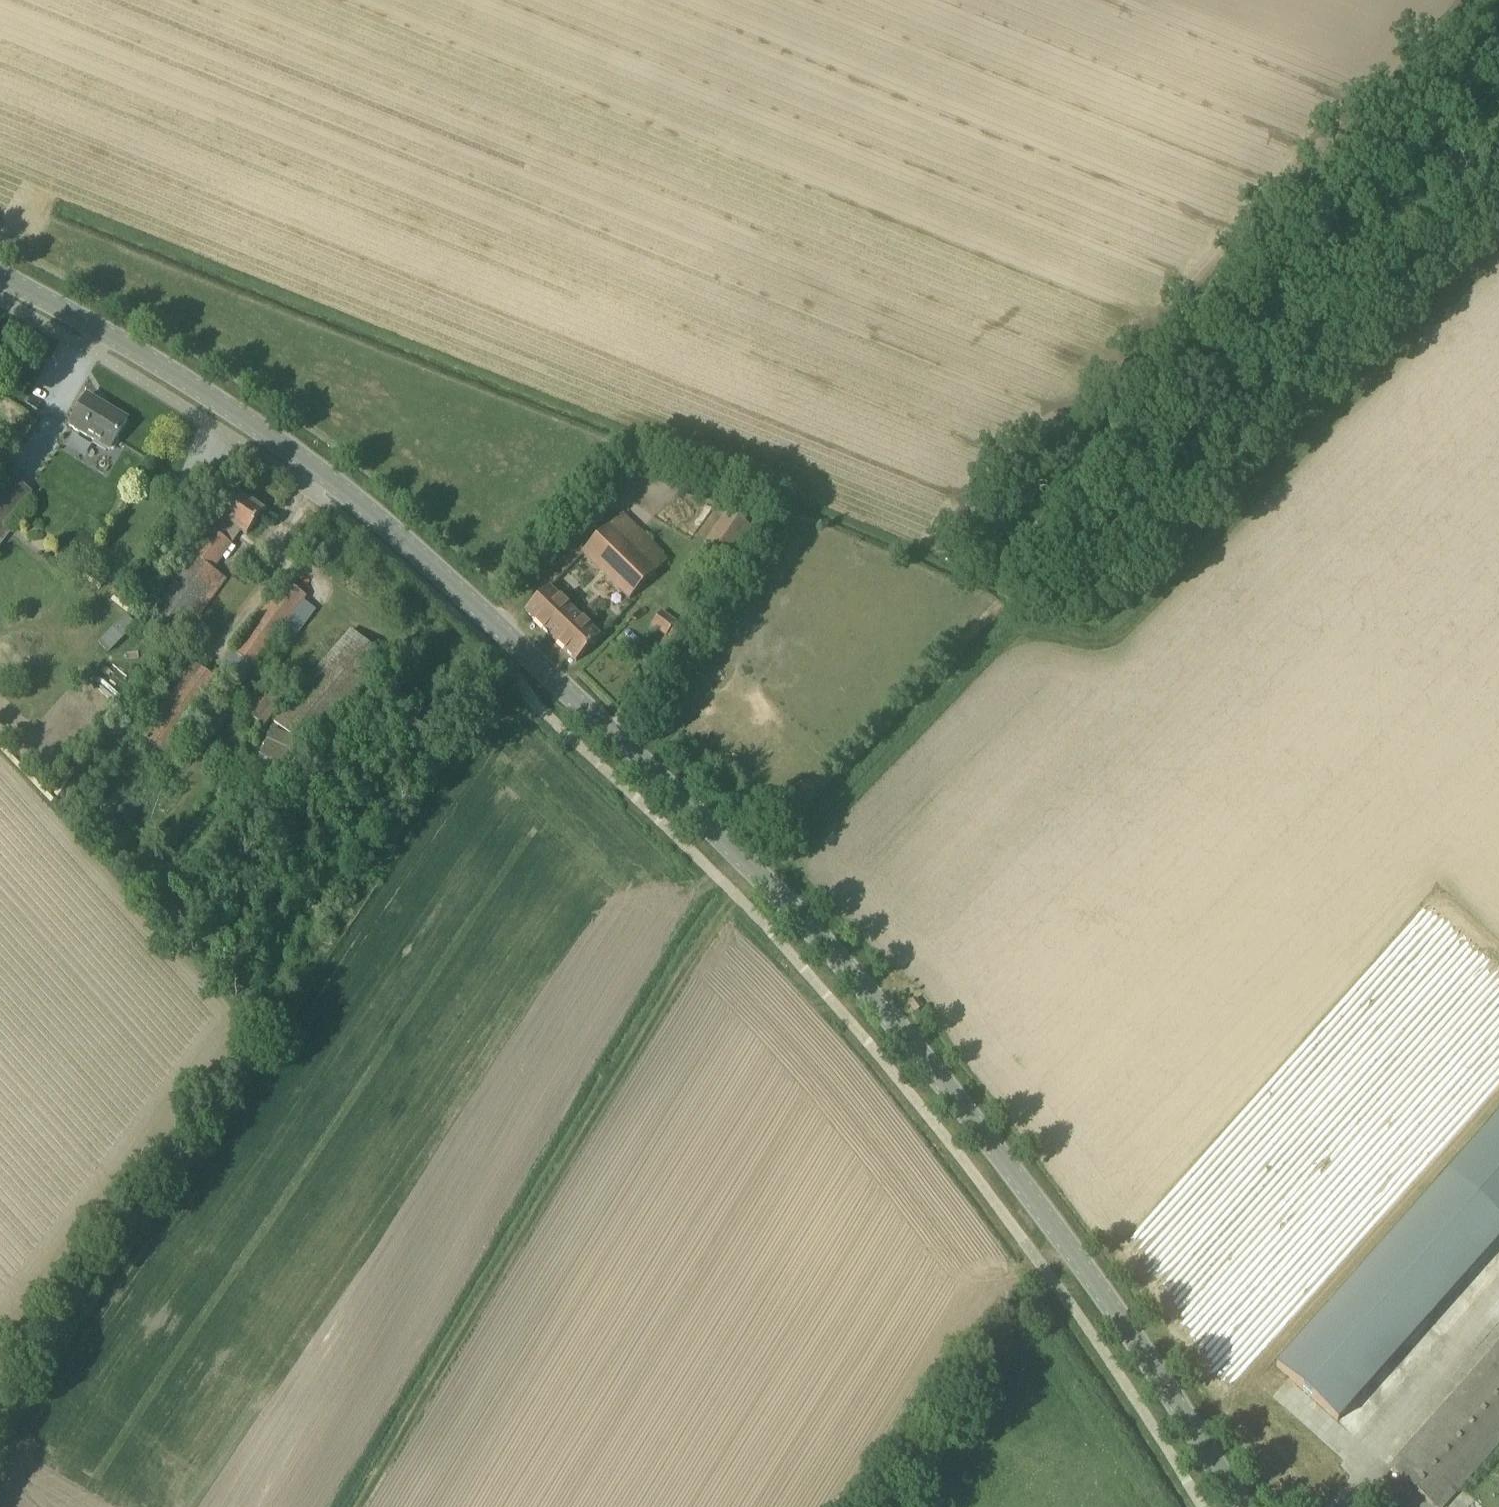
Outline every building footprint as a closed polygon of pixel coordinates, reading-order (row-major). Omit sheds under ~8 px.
[(111,452),(128,420),(88,396),(71,426),(111,452)] [(7,526),(34,493),(0,466),(0,535),(7,526)] [(246,536),(264,511),(238,492),(150,615),(184,639),(228,579),(212,567),(229,544),(219,537),(229,524),(246,536)] [(730,561),(753,528),(728,510),(705,543),(730,561)] [(583,554),(630,600),(668,561),(657,550),(645,561),(610,526),(583,554)] [(286,581),(233,652),(223,666),(241,681),(253,667),(255,668),(283,629),(295,638),(315,609),(304,600),(306,597),(286,581)] [(577,662),(601,637),(550,587),(525,612),(577,662)] [(676,638),(681,631),(675,627),(678,623),(663,611),(652,625),(667,636),(669,633),(676,638)] [(301,774),(311,751),(389,662),(352,630),(292,700),(273,721),(293,738),(272,729),(260,756),(301,774)] [(259,711),(252,720),(264,731),(273,721),(292,700),(279,689),(268,701),(260,694),(251,704),(259,711)] [(917,1012),(923,1007),(916,998),(910,1003),(917,1012)] [(1273,1366),(1331,1419),(1498,1236),(1498,1235),(1498,1119),(1440,1183),(1273,1366)] [(1389,1467),(1433,1506),(1446,1506),(1498,1447),(1498,1344),(1389,1467)]
